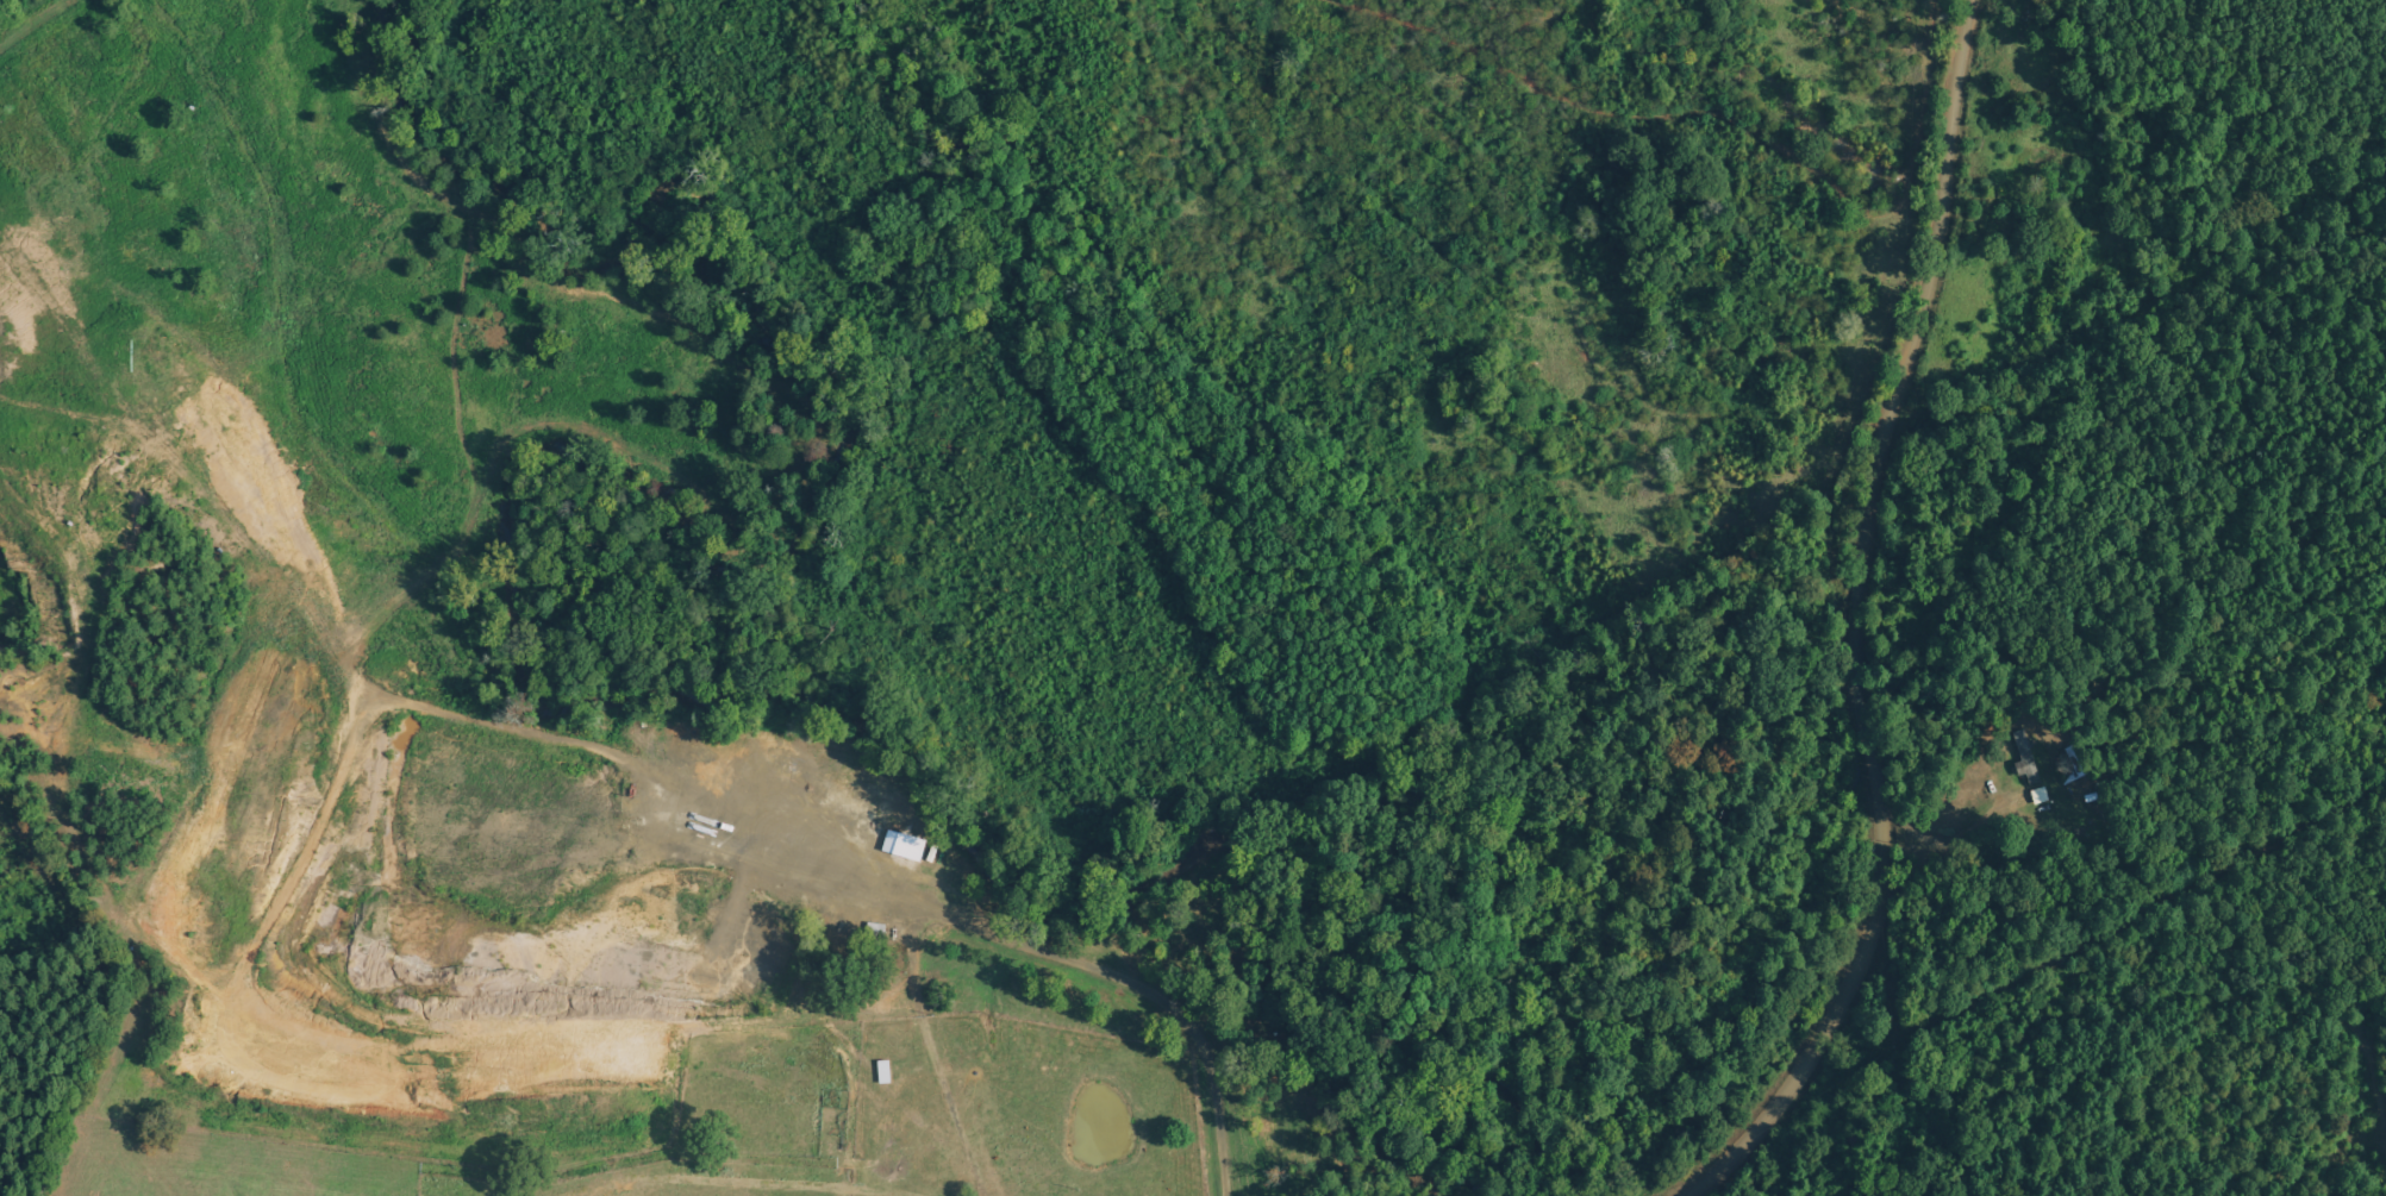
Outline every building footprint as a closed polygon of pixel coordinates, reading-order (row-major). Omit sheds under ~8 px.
[(2013,733),(2024,773),(2026,772),(2030,786),(2041,783),(2025,729),(2013,733)] [(879,1085),(891,1084),(890,1061),(878,1061),(879,1085)]
